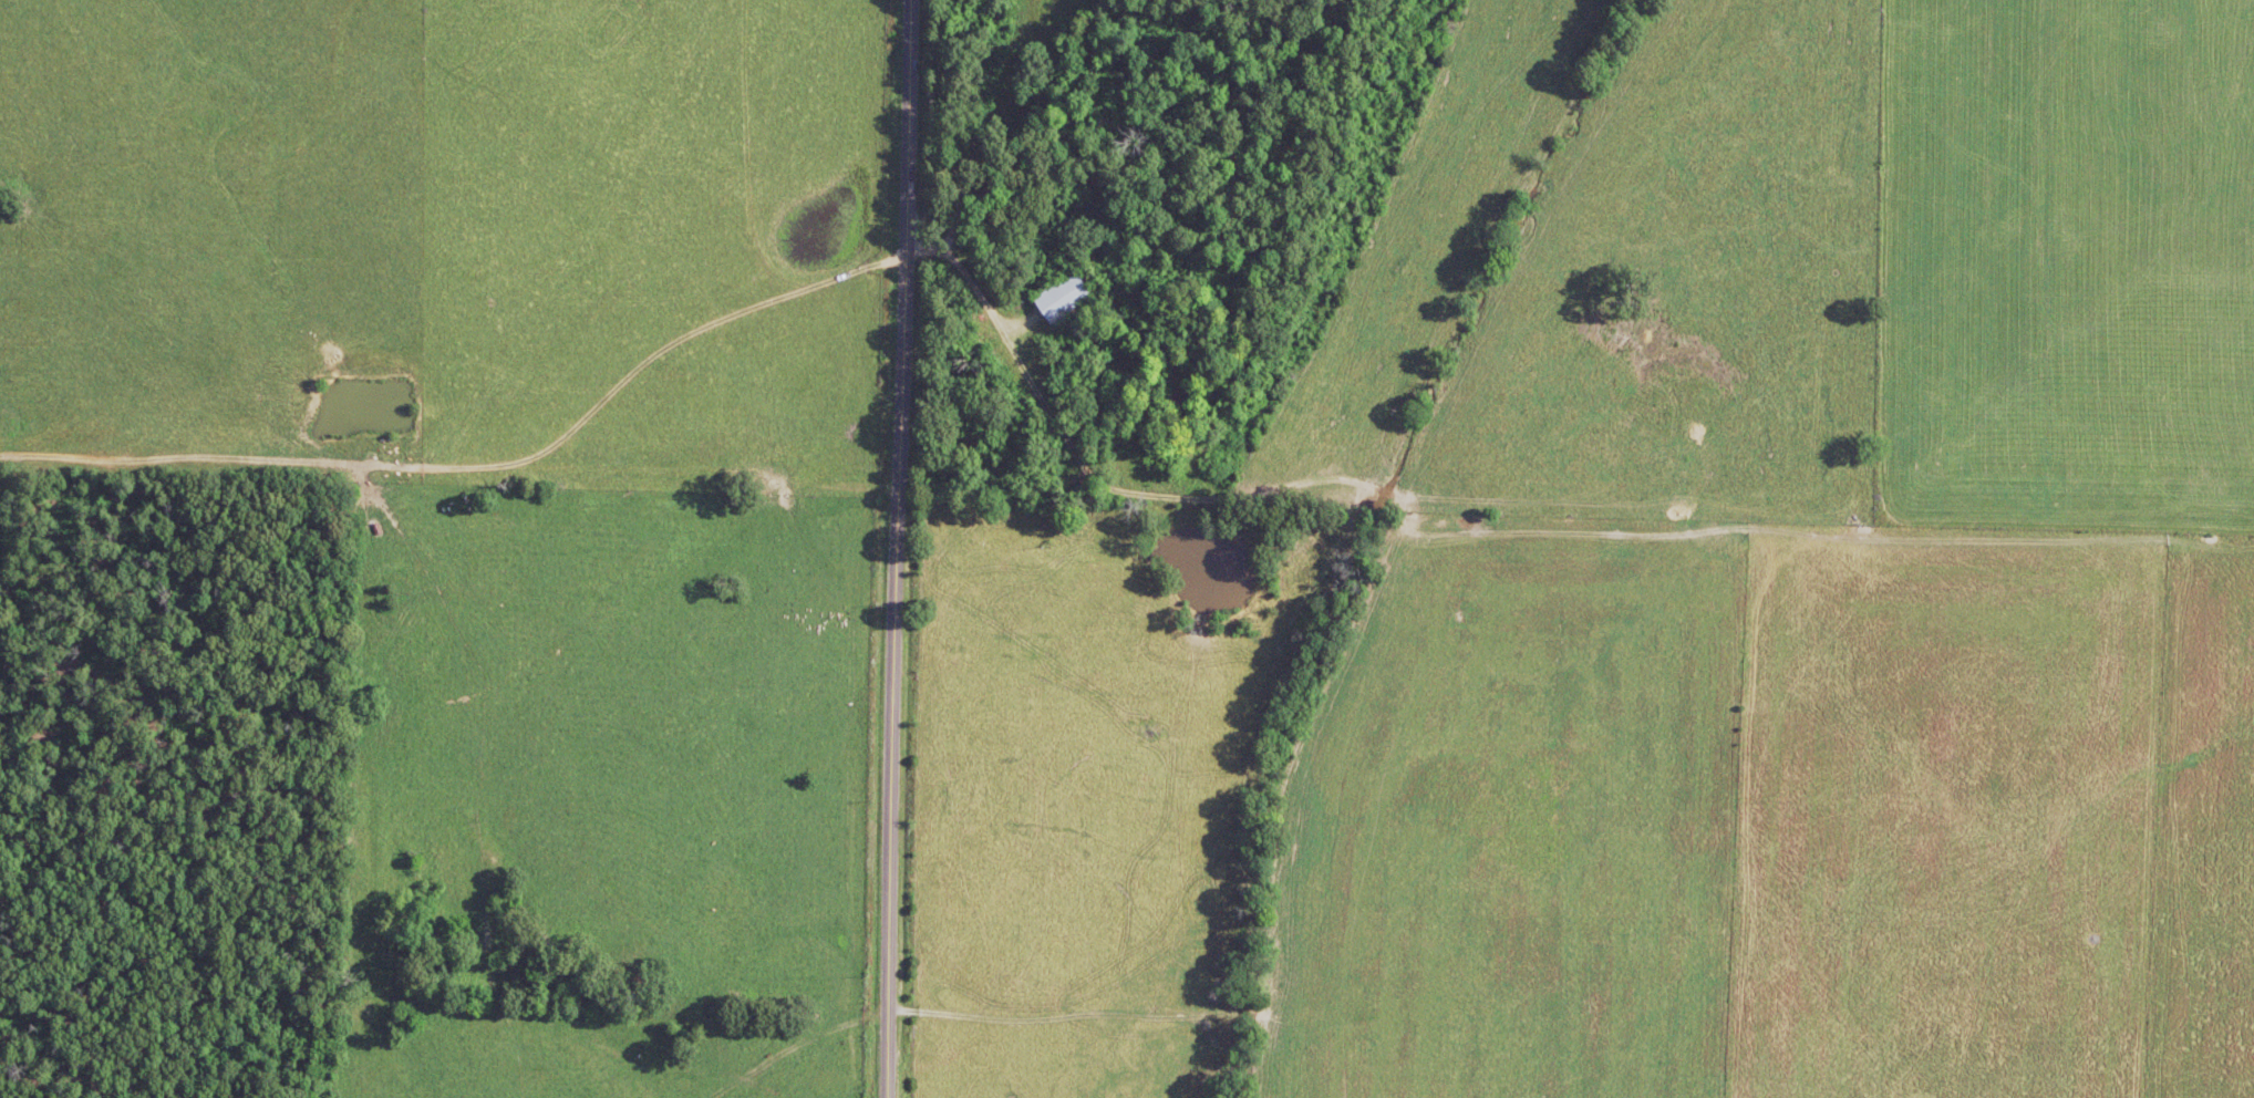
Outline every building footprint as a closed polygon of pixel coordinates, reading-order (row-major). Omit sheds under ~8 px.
[(1049,330),(1091,302),(1073,276),(1031,304),(1049,330)]
